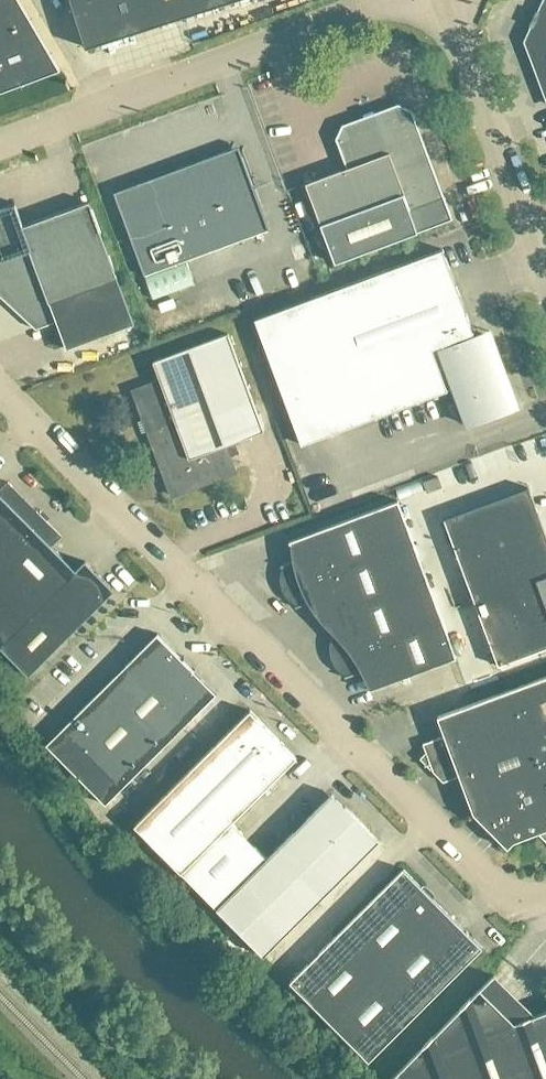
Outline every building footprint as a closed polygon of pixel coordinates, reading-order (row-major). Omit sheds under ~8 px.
[(35,24),(20,0),(0,0),(0,91),(61,69),(35,24)] [(86,47),(233,0),(71,0),(86,47)] [(526,40),(545,94),(545,0),(526,40)] [(444,195),(412,109),(399,103),(342,124),(336,137),(347,167),(306,182),(335,262),(453,218),(445,195),(444,195)] [(270,229),(239,145),(114,191),(145,275),(270,229)] [(90,201),(23,225),(15,203),(0,208),(0,295),(36,328),(57,320),(67,347),(135,322),(118,277),(90,201)] [(518,406),(490,330),(475,335),(443,248),(255,318),(302,444),(455,387),(468,424),(518,406)] [(187,260),(145,276),(153,298),(195,282),(187,260)] [(264,429),(228,333),(154,360),(160,378),(133,388),(173,494),(235,471),(225,444),(264,429)] [(442,486),(438,475),(423,481),(427,491),(442,486)] [(52,545),(62,535),(9,481),(0,489),(0,645),(29,675),(115,589),(87,561),(77,571),(52,545)] [(529,487),(444,518),(499,665),(545,647),(545,533),(529,487)] [(398,500),(290,540),(297,559),(280,565),(281,566),(283,565),(283,566),(282,570),(281,574),(281,579),(281,583),(283,588),(285,592),(287,596),(290,599),(293,602),(297,604),(297,605),(295,605),(296,607),(317,599),(330,636),(332,635),(333,636),(331,640),(330,644),(330,649),(331,653),(332,658),(334,662),(337,666),(339,669),(343,672),(347,674),(345,675),(345,677),(362,671),(369,689),(457,657),(398,500)] [(106,803),(217,693),(157,633),(47,743),(106,803)] [(438,716),(445,735),(441,736),(423,743),(426,751),(427,751),(431,762),(425,764),(425,765),(431,763),(434,770),(434,771),(444,781),(456,776),(455,776),(460,774),(474,812),(508,847),(523,832),(534,828),(538,831),(537,831),(545,840),(545,675),(438,716)] [(297,756),(284,743),(251,709),(135,824),(181,872),(182,871),(232,821),(297,756)] [(379,839),(333,792),(267,857),(218,907),(217,908),(264,955),(379,839)] [(218,907),(267,857),(232,821),(182,871),(218,907)] [(369,1060),(483,947),(451,915),(404,867),(381,890),(290,981),(369,1060)] [(382,1078),(436,1078),(495,1020),(545,1001),(545,951),(469,979),(376,1073),(382,1078)]
